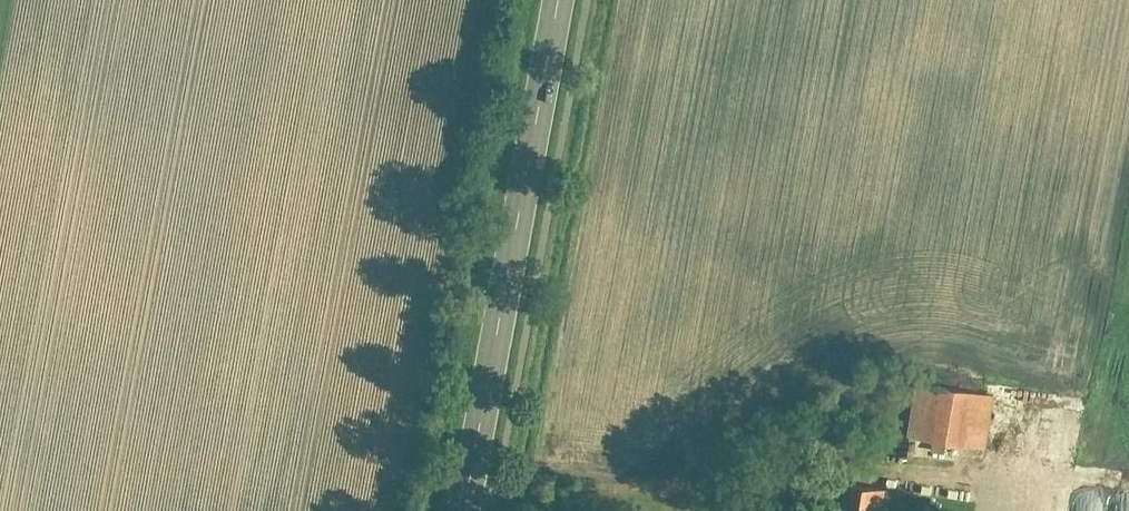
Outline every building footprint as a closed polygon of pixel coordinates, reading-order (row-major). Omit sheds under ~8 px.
[(913,385),(903,437),(979,452),(989,400),(913,385)] [(839,510),(880,510),(883,498),(843,491),(839,510)]
